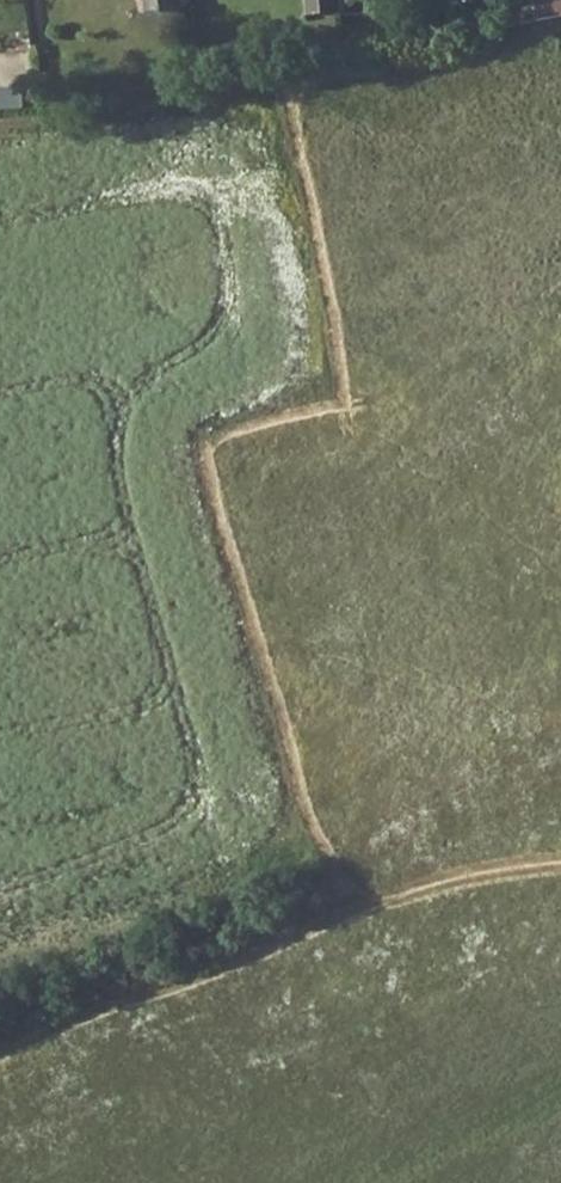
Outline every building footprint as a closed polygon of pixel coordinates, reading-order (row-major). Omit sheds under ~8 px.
[(183,0),(143,0),(146,20),(184,14),(183,0)] [(342,0),(306,0),(309,22),(344,18),(342,0)] [(541,25),(560,22),(560,3),(538,7),(541,25)]
